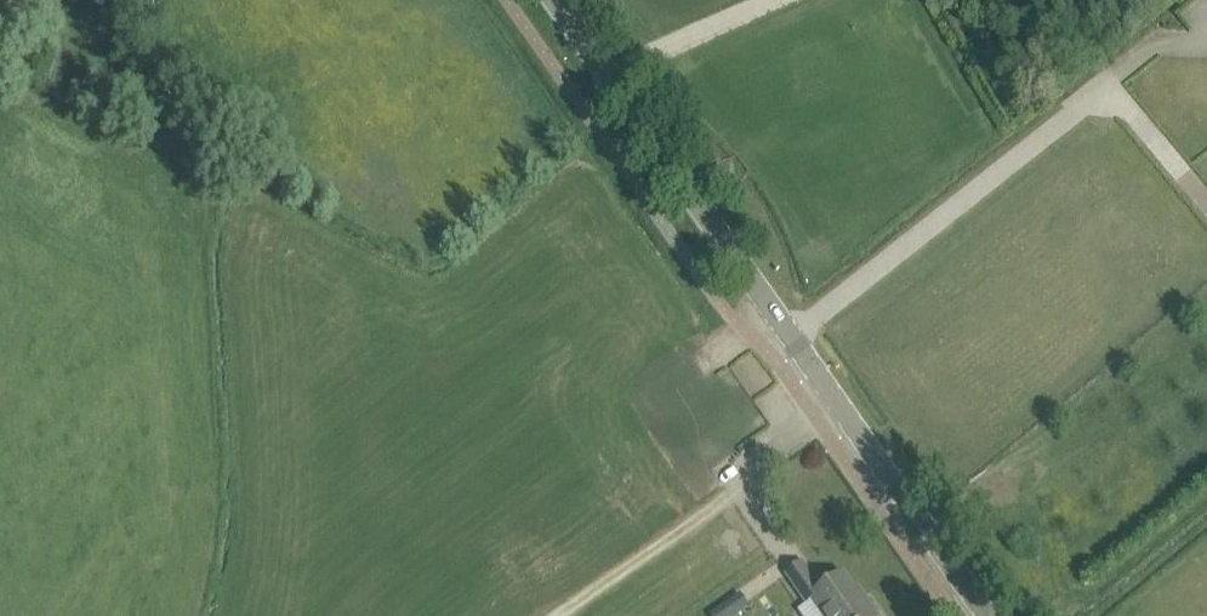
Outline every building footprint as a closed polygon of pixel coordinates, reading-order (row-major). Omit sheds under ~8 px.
[(97,11),(114,1),(114,0),(91,0),(97,11)] [(863,595),(859,598),(843,575),(822,590),(803,562),(787,574),(807,602),(813,597),(826,615),(877,615),(863,595)] [(711,615),(712,615),(730,615),(723,606),(711,615)]
